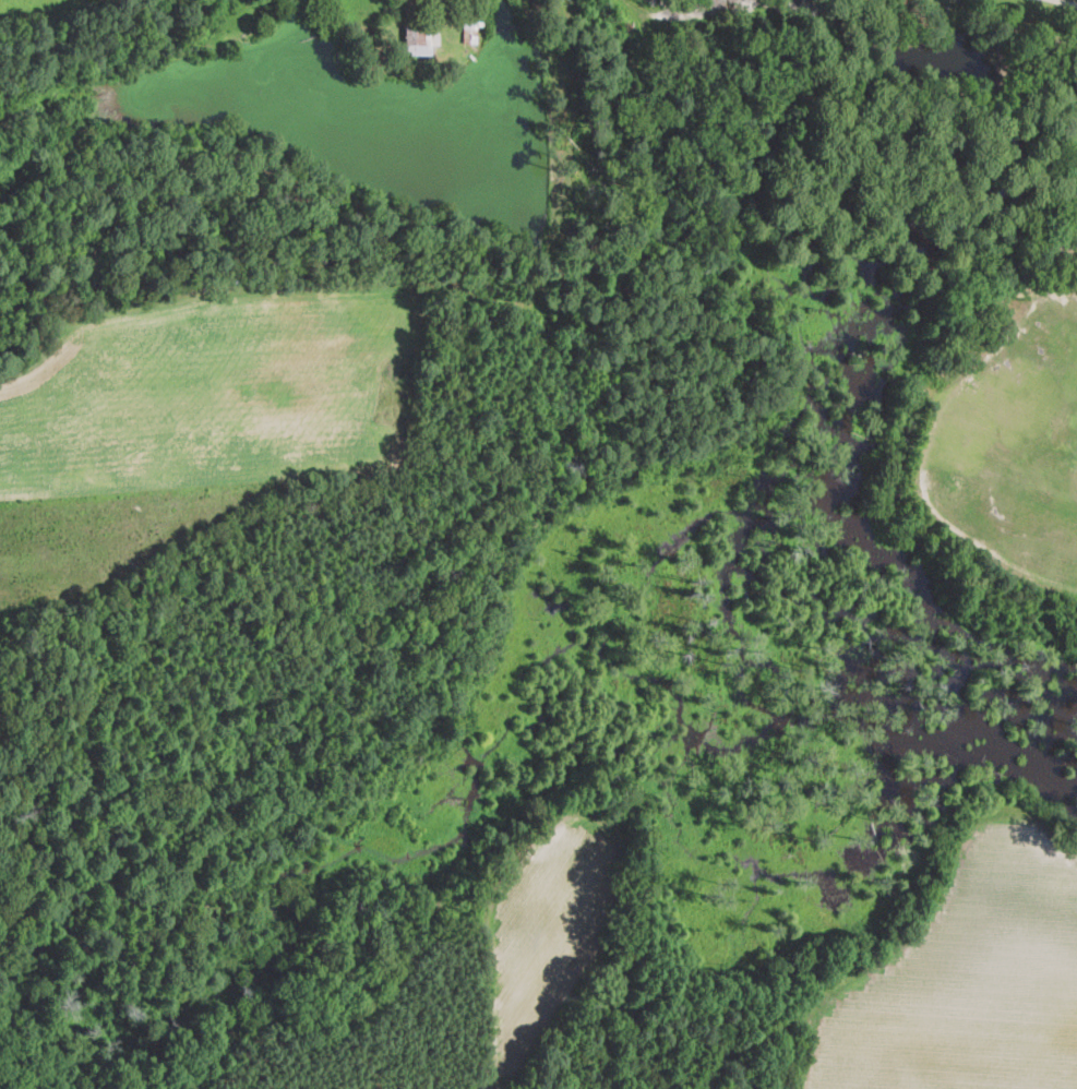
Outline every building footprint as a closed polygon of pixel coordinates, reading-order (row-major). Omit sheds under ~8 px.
[(431,54),(431,44),(439,44),(439,25),(404,26),(405,55),(431,54)]
